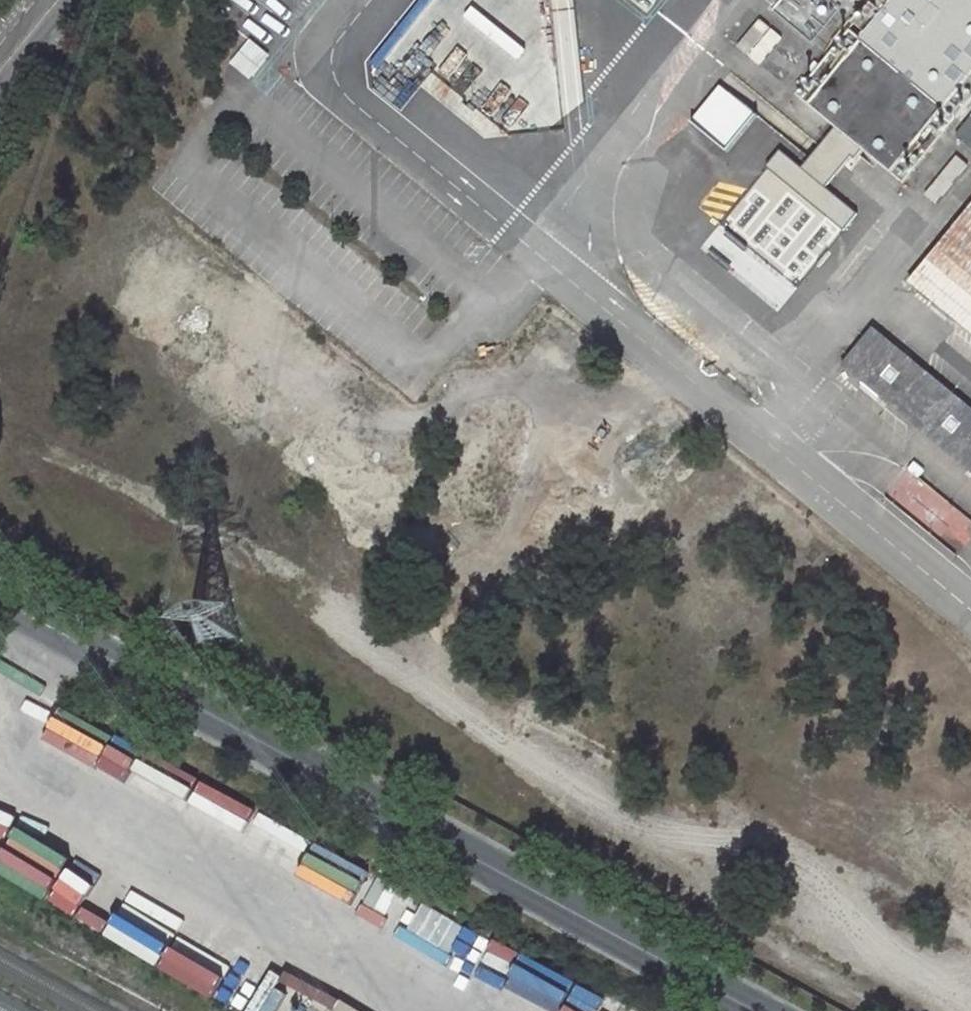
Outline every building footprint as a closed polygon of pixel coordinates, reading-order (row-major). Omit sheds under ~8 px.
[(879,9),(854,40),(941,111),(970,74),(970,0),(868,0),(879,9)] [(781,39),(759,21),(737,47),(759,65),(781,39)] [(862,147),(890,169),(941,111),(854,40),(806,103),(835,126),(862,147)] [(754,112),(720,85),(690,121),(723,148),(754,112)] [(953,132),(970,147),(970,111),(953,132)] [(835,126),(800,168),(778,150),(765,165),(769,168),(702,248),(777,310),(857,214),(827,188),(862,147),(835,126)] [(968,166),(957,156),(924,194),(935,203),(968,166)] [(907,281),(970,334),(970,203),(907,281)] [(970,464),(970,402),(890,337),(860,374),(970,464)] [(79,835),(26,811),(0,868),(0,877),(49,899),(79,835)] [(86,839),(49,904),(159,966),(171,945),(119,916),(144,871),(86,839)] [(218,997),(242,939),(188,916),(164,973),(218,997)] [(298,969),(290,987),(336,1008),(344,990),(298,969)]
